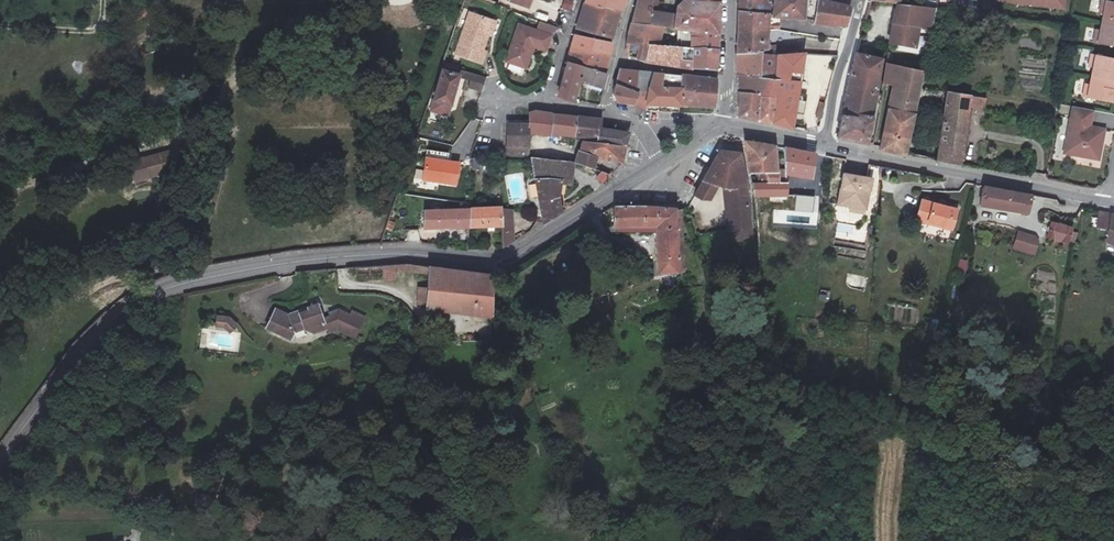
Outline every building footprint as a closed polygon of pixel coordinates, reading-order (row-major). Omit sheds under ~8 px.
[(571,11),(573,2),(566,0),(564,0),(562,9),(571,11)] [(621,13),(625,0),(588,0),(587,3),(621,13)] [(650,25),(651,13),(653,0),(638,0),(632,23),(650,25)] [(739,12),(769,18),(769,0),(759,0),(739,0),(739,12)] [(805,19),(806,0),(776,0),(774,20),(805,19)] [(805,19),(815,20),(818,0),(806,0),(805,19)] [(815,20),(814,23),(846,26),(851,10),(849,7),(821,0),(818,0),(815,20)] [(1062,8),(1063,0),(995,0),(1062,8)] [(1113,73),(1113,3),(1102,0),(1099,14),(1103,15),(1102,23),(1100,31),(1096,30),(1093,43),(1098,44),(1095,56),(1091,55),(1088,69),(1093,69),(1090,85),(1085,85),(1083,98),(1113,104),(1113,90),(1110,89),(1113,73)] [(677,7),(675,17),(694,19),(694,16),(719,19),(720,3),(693,1),(685,1),(677,7)] [(897,2),(890,1),(883,43),(913,47),(916,27),(931,29),(934,6),(897,2)] [(613,38),(621,13),(587,3),(579,28),(593,33),(613,38)] [(739,12),(738,32),(768,31),(769,18),(739,12)] [(673,28),(675,17),(651,13),(650,25),(661,26),(673,28)] [(482,52),(488,35),(493,22),(470,14),(456,53),(483,63),(486,53),(482,52)] [(718,34),(719,19),(694,16),(694,19),(675,17),(673,28),(681,29),(718,34)] [(497,23),(493,22),(488,35),(493,37),(497,23)] [(659,46),(661,26),(650,25),(632,23),(629,34),(648,36),(648,44),(659,46)] [(552,36),(520,25),(507,62),(527,69),(534,47),(547,51),(552,36)] [(717,48),(718,34),(681,29),(679,47),(681,47),(717,48)] [(738,32),(738,53),(763,53),(768,53),(768,31),(738,32)] [(629,34),(627,41),(648,44),(648,36),(629,34)] [(577,36),(572,50),(608,57),(612,44),(577,36)] [(646,62),(648,44),(627,41),(627,55),(646,62)] [(679,67),(681,47),(679,47),(659,46),(648,44),(646,62),(679,67)] [(777,57),(793,55),(794,46),(778,48),(777,57)] [(716,70),(717,48),(681,47),(679,67),(716,70)] [(569,62),(578,64),(604,72),(608,57),(572,50),(569,62)] [(738,53),(738,74),(761,78),(762,57),(763,53),(738,53)] [(806,53),(793,55),(777,57),(777,59),(775,79),(773,98),(771,122),(792,127),(800,79),(818,80),(823,55),(806,53)] [(845,100),(873,106),(882,60),(882,58),(857,53),(848,86),(845,100)] [(761,78),(775,79),(777,59),(762,57),(761,78)] [(572,101),(579,80),(574,78),(578,64),(569,62),(559,96),(572,101)] [(574,78),(579,80),(582,81),(582,83),(604,88),(608,73),(604,72),(578,64),(574,78)] [(922,71),(924,72),(925,70),(887,64),(884,83),(894,85),(881,147),(880,150),(906,156),(906,154),(922,71)] [(444,73),(460,78),(467,81),(465,87),(482,92),(487,79),(443,65),(441,72),(444,73)] [(619,70),(615,86),(634,91),(636,92),(638,72),(619,70)] [(679,105),(680,97),(661,96),(664,75),(638,72),(636,92),(645,93),(645,103),(647,103),(679,105)] [(460,78),(444,73),(435,99),(451,104),(460,78)] [(680,97),(679,105),(713,107),(717,80),(700,77),(681,74),(681,77),(680,97)] [(738,74),(739,92),(761,96),(773,98),(775,79),(761,78),(738,74)] [(661,96),(680,97),(681,77),(664,75),(661,96)] [(634,91),(615,86),(613,94),(617,101),(632,102),(634,91)] [(636,92),(634,91),(632,102),(631,104),(646,110),(647,103),(645,103),(645,93),(636,92)] [(961,165),(969,107),(970,100),(971,95),(948,91),(945,107),(960,109),(959,121),(943,119),(937,160),(937,161),(961,165)] [(739,92),(739,104),(760,107),(761,96),(739,92)] [(759,120),(771,122),(773,98),(761,96),(760,107),(759,120)] [(451,104),(435,99),(432,109),(448,114),(451,104)] [(873,106),(845,100),(838,138),(867,144),(873,106)] [(981,102),(970,100),(969,107),(980,109),(980,107),(981,102)] [(760,107),(739,104),(739,115),(759,120),(760,107)] [(1091,125),(1093,111),(1069,106),(1060,155),(1100,162),(1106,127),(1091,125)] [(945,107),(943,119),(959,121),(960,109),(945,107)] [(530,121),(519,121),(519,125),(509,124),(508,153),(533,155),(532,133),(552,134),(552,132),(554,114),(543,113),(536,111),(530,114),(530,121)] [(554,114),(552,132),(574,136),(575,117),(554,114)] [(575,117),(574,136),(594,139),(595,141),(594,143),(624,146),(629,132),(601,129),(602,120),(575,117)] [(624,146),(594,143),(583,142),(581,151),(579,151),(576,162),(594,169),(598,158),(622,162),(624,146)] [(770,173),(780,174),(774,145),(760,143),(757,149),(761,173),(770,173)] [(785,148),(787,174),(813,179),(816,154),(785,148)] [(724,185),(727,227),(745,225),(745,212),(735,150),(715,149),(692,192),(699,196),(705,196),(711,182),(724,185)] [(129,163),(135,182),(177,170),(171,150),(129,163)] [(472,157),(471,169),(482,170),(482,158),(472,157)] [(572,182),(574,162),(533,157),(534,162),(544,224),(562,213),(557,198),(560,182),(572,182)] [(461,166),(427,160),(423,180),(456,187),(461,166)] [(597,179),(604,182),(611,174),(602,171),(597,179)] [(769,183),(770,173),(761,173),(757,172),(758,183),(769,183)] [(694,188),(697,181),(683,173),(680,180),(694,188)] [(788,183),(787,174),(780,174),(770,173),(769,183),(788,183)] [(847,173),(842,202),(855,204),(856,199),(871,202),(876,179),(847,173)] [(788,183),(769,183),(758,183),(751,183),(754,198),(756,212),(763,211),(762,196),(783,195),(783,201),(790,201),(788,183)] [(1028,212),(1031,194),(984,185),(981,204),(1028,212)] [(920,200),(916,216),(914,223),(951,232),(956,209),(920,200)] [(680,273),(677,207),(615,204),(614,206),(613,225),(656,227),(658,274),(680,273)] [(684,207),(677,207),(680,273),(688,272),(684,207)] [(503,226),(502,218),(502,208),(470,209),(469,227),(484,226),(503,226)] [(469,227),(470,209),(425,211),(424,229),(463,227),(462,238),(468,238),(469,227)] [(1096,228),(1108,231),(1111,214),(1099,212),(1096,228)] [(512,218),(502,218),(503,226),(503,235),(514,234),(512,218)] [(1072,228),(1052,221),(1048,236),(1068,242),(1072,228)] [(745,225),(727,227),(733,240),(751,238),(745,225)] [(482,251),(484,226),(469,227),(468,238),(468,249),(482,251)] [(1019,232),(1014,249),(1035,255),(1040,239),(1019,232)] [(964,277),(968,260),(959,258),(956,275),(964,277)] [(380,276),(395,277),(396,264),(380,266),(380,276)] [(418,281),(419,265),(407,264),(396,264),(395,277),(395,280),(418,281)] [(419,265),(418,281),(416,300),(416,304),(417,305),(420,305),(425,306),(425,309),(490,315),(492,274),(419,265)] [(333,317),(326,300),(297,312),(281,306),(272,325),(298,336),(301,328),(312,324),(323,330),(336,323),(337,329),(346,326),(345,324),(347,324),(361,330),(368,315),(348,306),(340,311),(341,314),(333,317)] [(215,316),(215,330),(235,330),(235,316),(215,316)] [(238,365),(234,374),(243,378),(247,369),(238,365)] [(315,488),(315,473),(301,473),(300,489),(315,488)]
